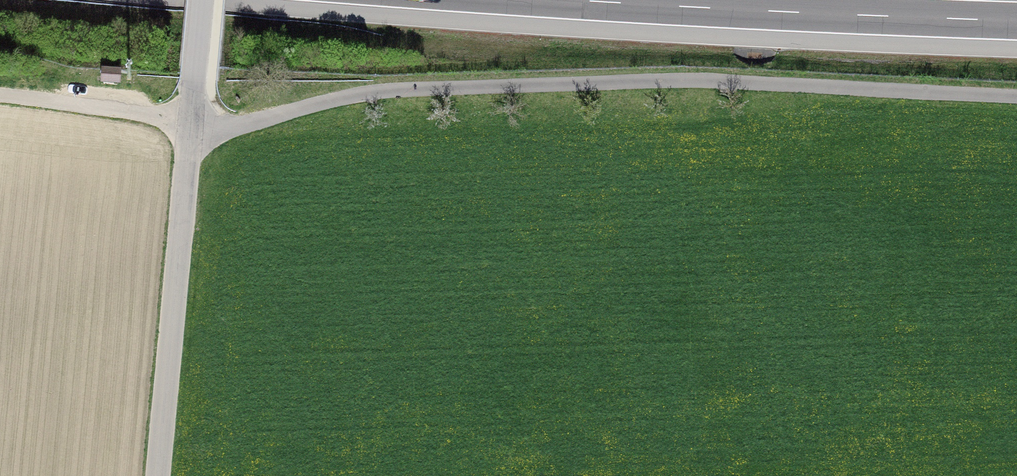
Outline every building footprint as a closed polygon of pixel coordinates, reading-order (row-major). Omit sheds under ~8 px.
[(101,80),(118,82),(120,66),(102,64),(101,80)]
